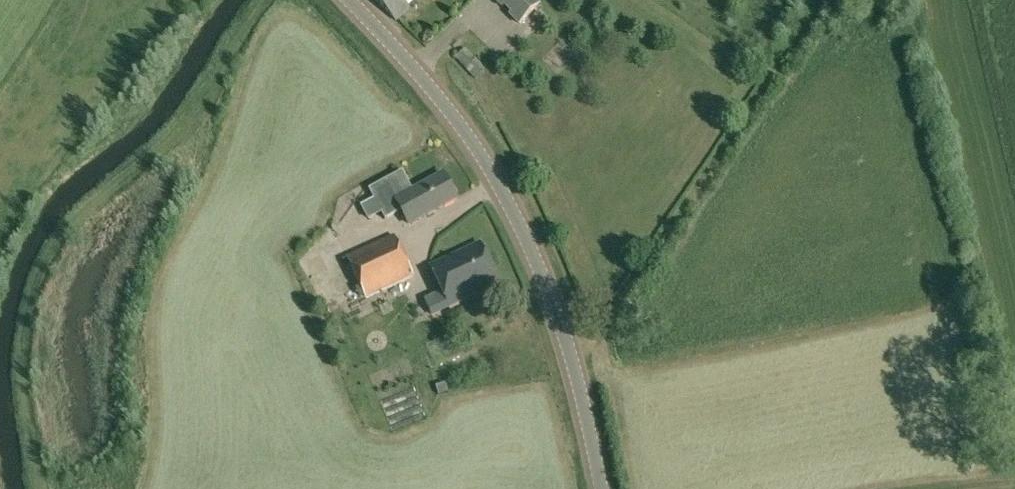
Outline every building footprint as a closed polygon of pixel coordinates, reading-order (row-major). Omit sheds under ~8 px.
[(407,0),(376,0),(396,20),(409,7),(405,3),(407,0)] [(537,0),(499,0),(520,22),(539,2),(537,0)] [(455,57),(464,68),(474,80),(485,70),(475,58),(466,48),(455,57)] [(408,223),(456,197),(443,174),(412,190),(401,170),(368,188),(385,218),(401,210),(408,223)] [(365,295),(413,274),(394,235),(346,256),(365,295)] [(449,305),(498,283),(480,243),(431,265),(449,305)]
